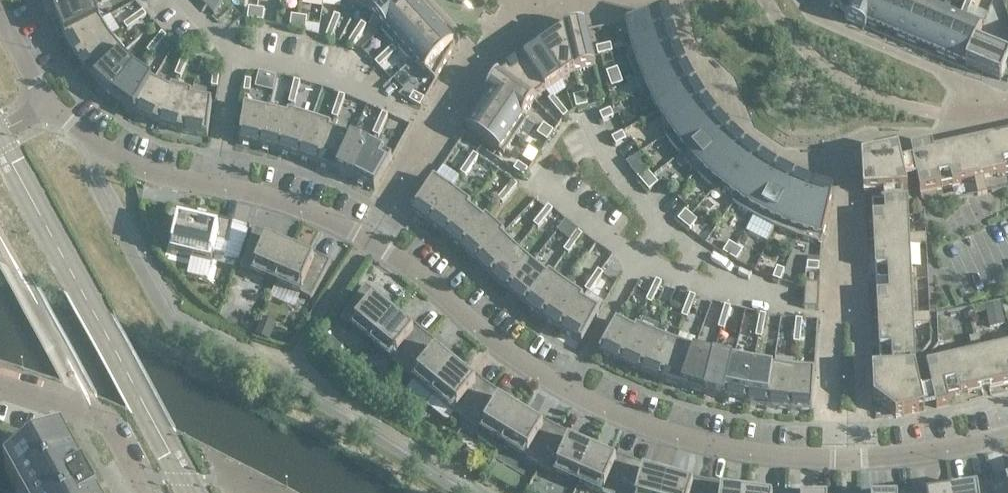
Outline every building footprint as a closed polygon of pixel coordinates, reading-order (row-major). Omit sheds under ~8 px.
[(90,0),(50,0),(54,15),(91,2),(90,0)] [(357,6),(371,13),(385,0),(360,0),(357,6)] [(371,13),(384,28),(413,2),(414,2),(416,0),(385,0),(371,13)] [(845,18),(844,20),(845,20),(854,0),(826,0),(845,18)] [(845,20),(864,28),(876,0),(854,0),(845,20)] [(864,28),(865,29),(867,24),(877,29),(879,25),(887,29),(899,0),(876,0),(864,28)] [(910,0),(899,0),(887,29),(896,32),(894,36),(906,41),(921,4),(910,0)] [(972,0),(966,0),(963,9),(968,11),(973,0),(972,0)] [(99,21),(91,2),(54,15),(64,39),(99,21)] [(421,11),(414,2),(413,2),(384,28),(380,31),(396,48),(400,45),(399,44),(425,20),(418,13),(421,11)] [(941,13),(921,4),(906,41),(917,45),(919,42),(927,45),(941,13)] [(256,8),(248,7),(246,19),(254,20),(256,8)] [(264,10),(256,8),(254,20),(262,21),(264,10)] [(968,11),(963,9),(958,19),(964,22),(968,11)] [(146,16),(142,11),(133,18),(136,23),(146,16)] [(961,21),(941,13),(927,45),(936,49),(934,52),(946,57),(961,21)] [(340,17),(335,15),(331,26),(337,28),(340,17)] [(298,17),(291,16),(289,28),(297,29),(298,17)] [(306,18),(298,17),(297,29),(305,30),(306,18)] [(667,38),(662,17),(626,23),(631,46),(631,47),(667,38)] [(136,23),(133,18),(123,25),(127,30),(136,23)] [(431,27),(425,20),(399,44),(400,45),(414,60),(442,33),(434,24),(431,27)] [(109,38),(99,21),(64,39),(77,61),(109,38)] [(981,29),(961,21),(946,57),(957,62),(959,58),(966,61),(964,65),(966,66),(981,29)] [(364,27),(359,24),(353,33),(358,37),(364,27)] [(337,28),(331,26),(327,37),(333,39),(337,28)] [(594,69),(584,26),(563,31),(563,33),(564,33),(574,73),(594,69)] [(981,29),(966,66),(1001,80),(1007,63),(1007,58),(975,44),(981,30),(981,29)] [(166,37),(161,33),(154,42),(158,46),(166,37)] [(358,37),(353,33),(346,43),(351,46),(358,37)] [(454,46),(442,33),(414,60),(434,82),(454,46)] [(574,73),(564,33),(563,33),(540,49),(562,81),(574,73)] [(123,55),(109,38),(77,61),(93,81),(119,56),(120,57),(123,55)] [(673,57),(667,38),(631,47),(631,46),(624,48),(632,72),(673,57)] [(158,46),(154,42),(146,51),(151,55),(158,46)] [(604,53),(602,45),(591,49),(593,56),(604,53)] [(395,51),(391,47),(383,55),(387,59),(395,51)] [(562,81),(540,49),(523,61),(546,93),(562,81)] [(189,56),(183,54),(178,65),(184,67),(189,56)] [(387,59),(383,55),(374,63),(378,67),(387,59)] [(119,56),(93,81),(112,98),(135,71),(120,57),(119,56)] [(681,76),(673,57),(632,72),(641,95),(648,92),(647,91),(681,76)] [(546,93),(523,61),(500,77),(500,78),(534,101),(546,93)] [(184,67),(178,65),(174,76),(179,78),(184,67)] [(620,76),(617,69),(606,73),(608,80),(620,76)] [(152,82),(135,71),(112,98),(133,113),(152,82)] [(258,74),(254,89),(271,93),(275,78),(258,74)] [(500,77),(498,76),(486,94),(490,97),(490,96),(523,118),(534,101),(500,78),(500,77)] [(622,84),(620,76),(608,80),(611,88),(622,84)] [(690,94),(681,76),(647,91),(648,92),(658,112),(690,94)] [(299,82),(293,81),(291,92),(296,94),(299,82)] [(170,92),(169,91),(152,82),(133,113),(156,125),(170,92)] [(192,95),(171,88),(169,91),(170,92),(156,125),(181,133),(190,99),(191,99),(192,95)] [(296,94),(291,92),(288,103),(294,105),(296,94)] [(424,99),(413,93),(409,100),(420,106),(424,99)] [(588,106),(585,94),(579,95),(582,107),(588,106)] [(701,111),(690,94),(658,112),(670,131),(671,132),(701,111)] [(344,97),(338,95),(334,106),(340,108),(344,97)] [(582,107),(579,95),(573,97),(576,108),(582,107)] [(523,118),(490,96),(490,97),(484,105),(487,107),(482,115),(511,135),(523,118)] [(560,106),(553,97),(548,101),(556,110),(560,106)] [(190,99),(181,133),(207,138),(211,103),(191,99),(190,99)] [(340,108),(334,106),(331,117),(336,119),(340,108)] [(568,114),(560,106),(556,110),(563,118),(568,114)] [(267,113),(244,108),(238,143),(259,147),(267,113)] [(613,117),(609,110),(599,115),(602,122),(613,117)] [(713,127),(701,111),(671,132),(670,131),(664,136),(679,155),(713,127)] [(287,118),(286,117),(267,113),(259,147),(278,152),(287,118)] [(387,116),(382,113),(377,124),(382,126),(387,116)] [(311,121),(287,114),(286,117),(287,118),(278,152),(298,158),(311,121)] [(511,135),(482,115),(477,123),(474,120),(467,130),(499,152),(511,135)] [(620,122),(624,132),(644,124),(640,115),(620,122)] [(331,128),(311,121),(298,158),(317,165),(329,131),(330,131),(331,128)] [(382,126),(377,124),(372,134),(378,137),(382,126)] [(554,132),(544,125),(541,130),(550,137),(554,132)] [(727,142),(713,127),(679,155),(696,173),(727,142)] [(550,137),(541,130),(537,135),(547,142),(550,137)] [(329,131),(317,165),(336,172),(351,140),(330,131),(329,131)] [(626,141),(622,134),(612,140),(616,147),(626,141)] [(971,143),(979,179),(983,178),(1007,172),(1007,135),(971,143)] [(369,148),(351,140),(336,172),(355,180),(369,148)] [(742,156),(727,142),(696,173),(714,190),(719,185),(718,184),(742,156)] [(979,179),(971,143),(933,152),(931,144),(910,148),(919,191),(974,180),(979,179)] [(391,159),(369,148),(355,180),(374,190),(391,159)] [(907,192),(898,151),(861,159),(863,194),(907,192)] [(477,158),(472,155),(466,164),(471,168),(477,158)] [(758,168),(742,156),(718,184),(719,185),(736,198),(737,198),(758,168)] [(471,168),(466,164),(459,174),(464,177),(471,168)] [(527,172),(517,165),(513,170),(523,177),(527,172)] [(775,179),(758,168),(737,198),(736,198),(732,204),(753,217),(775,179)] [(653,178),(648,172),(638,179),(644,185),(653,178)] [(658,184),(653,178),(644,185),(649,191),(658,184)] [(985,185),(983,178),(979,179),(974,180),(975,187),(985,185)] [(793,189),(775,179),(753,217),(774,229),(793,189)] [(451,192),(433,180),(411,212),(429,224),(451,192)] [(517,185),(512,181),(505,190),(509,194),(517,185)] [(987,193),(985,185),(975,187),(977,195),(987,193)] [(812,197),(793,189),(774,229),(796,238),(812,197)] [(509,194),(505,190),(497,200),(502,203),(509,194)] [(471,206),(451,192),(429,224),(445,236),(468,209),(471,206)] [(832,203),(812,197),(796,238),(820,245),(832,203)] [(909,236),(907,200),(872,202),(874,243),(909,241),(909,236)] [(552,210),(548,206),(540,215),(545,219),(552,210)] [(233,223),(169,208),(164,226),(166,226),(170,210),(192,215),(190,225),(178,223),(171,254),(211,263),(218,235),(228,237),(226,244),(228,245),(233,223)] [(468,209),(445,236),(461,249),(483,222),(483,221),(468,209)] [(691,216),(685,211),(677,220),(683,225),(691,216)] [(545,219),(540,215),(533,224),(538,228),(545,219)] [(697,221),(691,216),(683,225),(689,230),(697,221)] [(504,235),(485,218),(483,221),(483,222),(461,249),(476,263),(501,237),(501,238),(504,235)] [(283,240),(254,229),(239,270),(250,274),(251,272),(276,283),(289,252),(280,248),(283,240)] [(582,235),(577,231),(570,241),(575,244),(582,235)] [(757,234),(752,250),(776,258),(781,242),(757,234)] [(926,245),(925,235),(917,236),(918,245),(926,245)] [(918,245),(917,236),(909,236),(909,241),(910,246),(918,245)] [(501,237),(476,263),(491,277),(516,251),(501,238),(501,237)] [(575,244),(570,241),(563,250),(568,254),(575,244)] [(911,280),(910,246),(909,241),(874,243),(875,282),(911,280)] [(735,248),(728,244),(722,254),(729,258),(735,248)] [(330,263),(302,248),(298,256),(289,252),(276,283),(301,294),(300,296),(310,301),(330,263)] [(742,252),(735,248),(729,258),(736,262),(742,252)] [(531,265),(516,251),(491,277),(508,293),(531,265)] [(820,264),(808,264),(808,272),(820,272),(820,264)] [(547,278),(546,277),(531,265),(508,293),(524,305),(547,278)] [(783,270),(776,268),(772,279),(779,282),(783,270)] [(603,274),(598,271),(591,280),(596,284),(603,274)] [(565,287),(548,275),(546,277),(547,278),(524,305),(543,320),(565,287)] [(596,284),(591,280),(584,290),(589,293),(596,284)] [(913,315),(911,280),(875,282),(877,322),(913,320),(913,315)] [(662,283),(656,281),(651,291),(657,294),(662,283)] [(818,309),(819,284),(805,283),(803,309),(818,309)] [(390,304),(365,286),(339,321),(349,328),(350,327),(371,344),(393,317),(385,311),(390,304)] [(583,299),(565,287),(543,320),(560,331),(580,302),(581,302),(583,299)] [(657,294),(651,291),(646,302),(651,304),(657,294)] [(695,297),(690,295),(685,306),(691,308),(695,297)] [(580,302),(560,331),(581,344),(598,313),(581,302),(580,302)] [(1000,302),(984,305),(989,327),(1004,323),(1000,302)] [(691,308),(685,306),(681,317),(687,319),(691,308)] [(730,308),(724,306),(721,317),(727,319),(730,308)] [(766,315),(760,314),(757,326),(763,327),(766,315)] [(930,324),(929,314),(921,315),(922,324),(930,324)] [(922,324),(921,315),(913,315),(913,320),(914,325),(922,324)] [(400,324),(393,317),(371,344),(392,361),(391,362),(401,371),(428,337),(405,318),(400,324)] [(727,319),(721,317),(718,328),(724,330),(727,319)] [(260,319),(253,336),(267,341),(274,324),(260,319)] [(915,361),(914,325),(913,320),(877,322),(879,362),(915,361)] [(635,332),(634,332),(616,322),(598,353),(620,364),(635,332)] [(763,327),(757,326),(755,337),(761,338),(763,327)] [(655,337),(635,328),(634,332),(635,332),(620,364),(639,373),(655,337)] [(325,334),(317,346),(325,352),(333,341),(325,334)] [(452,357),(428,337),(401,371),(411,379),(412,378),(433,395),(455,369),(447,362),(452,357)] [(674,344),(655,337),(639,373),(661,381),(674,344)] [(980,345),(978,337),(969,339),(971,347),(980,345)] [(693,351),(674,344),(661,381),(680,388),(693,351)] [(982,352),(980,345),(971,347),(972,355),(977,354),(982,352)] [(982,352),(977,354),(985,389),(1007,383),(1007,347),(982,352)] [(713,357),(693,351),(680,388),(703,395),(713,357)] [(985,389),(977,354),(972,355),(926,365),(936,408),(949,405),(947,397),(985,389)] [(732,361),(713,357),(703,395),(723,399),(732,361)] [(752,366),(732,361),(723,399),(746,404),(752,366)] [(357,362),(348,372),(356,379),(365,368),(357,362)] [(772,369),(752,366),(746,404),(766,407),(772,369)] [(462,375),(455,369),(433,395),(454,412),(453,414),(465,423),(491,388),(466,370),(462,375)] [(793,371),(772,369),(766,407),(790,410),(793,371)] [(924,411),(915,369),(880,371),(881,391),(873,391),(873,401),(895,417),(924,411)] [(814,372),(793,371),(790,410),(811,411),(814,372)] [(515,406),(491,388),(465,423),(478,432),(479,431),(502,445),(520,415),(512,410),(515,406)] [(558,429),(531,415),(529,421),(520,415),(502,445),(525,459),(524,460),(538,468),(558,429)] [(585,443),(558,429),(538,468),(552,475),(553,473),(578,484),(591,453),(583,449),(585,443)] [(6,480),(13,492),(88,492),(63,448),(6,480)] [(602,451),(600,456),(591,453),(578,484),(598,492),(620,492),(631,461),(602,451)] [(631,461),(620,492),(663,492),(667,479),(658,477),(660,471),(631,461)] [(678,476),(677,482),(667,479),(663,492),(705,492),(708,482),(678,476)] [(990,480),(992,492),(1007,492),(1007,476),(990,480)] [(990,480),(960,487),(961,492),(956,492),(992,492),(990,480)] [(708,482),(705,492),(737,492),(737,488),(708,482)]
